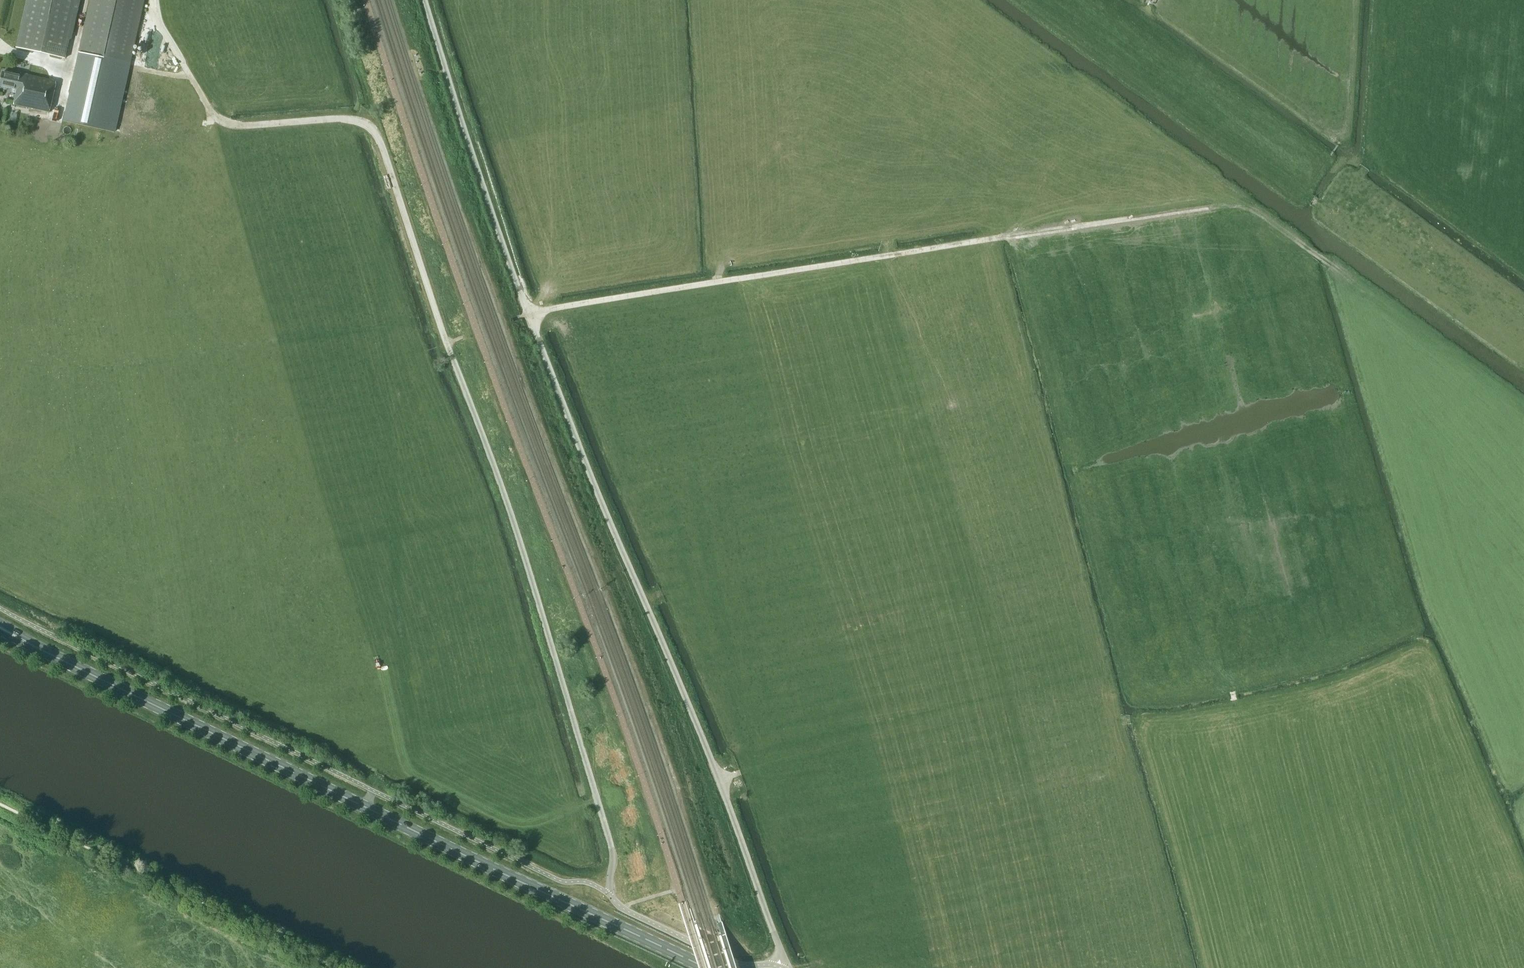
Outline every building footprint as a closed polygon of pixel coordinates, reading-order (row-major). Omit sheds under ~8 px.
[(18,47),(65,58),(70,36),(72,37),(80,0),(29,0),(18,47)] [(65,121),(113,132),(128,63),(142,0),(92,0),(83,41),(81,40),(78,52),(80,52),(65,121)] [(56,82),(56,81),(21,73),(21,75),(12,73),(11,74),(2,72),(0,79),(0,86),(17,90),(14,104),(49,112),(56,82)] [(44,135),(48,120),(36,117),(32,131),(44,135)]
